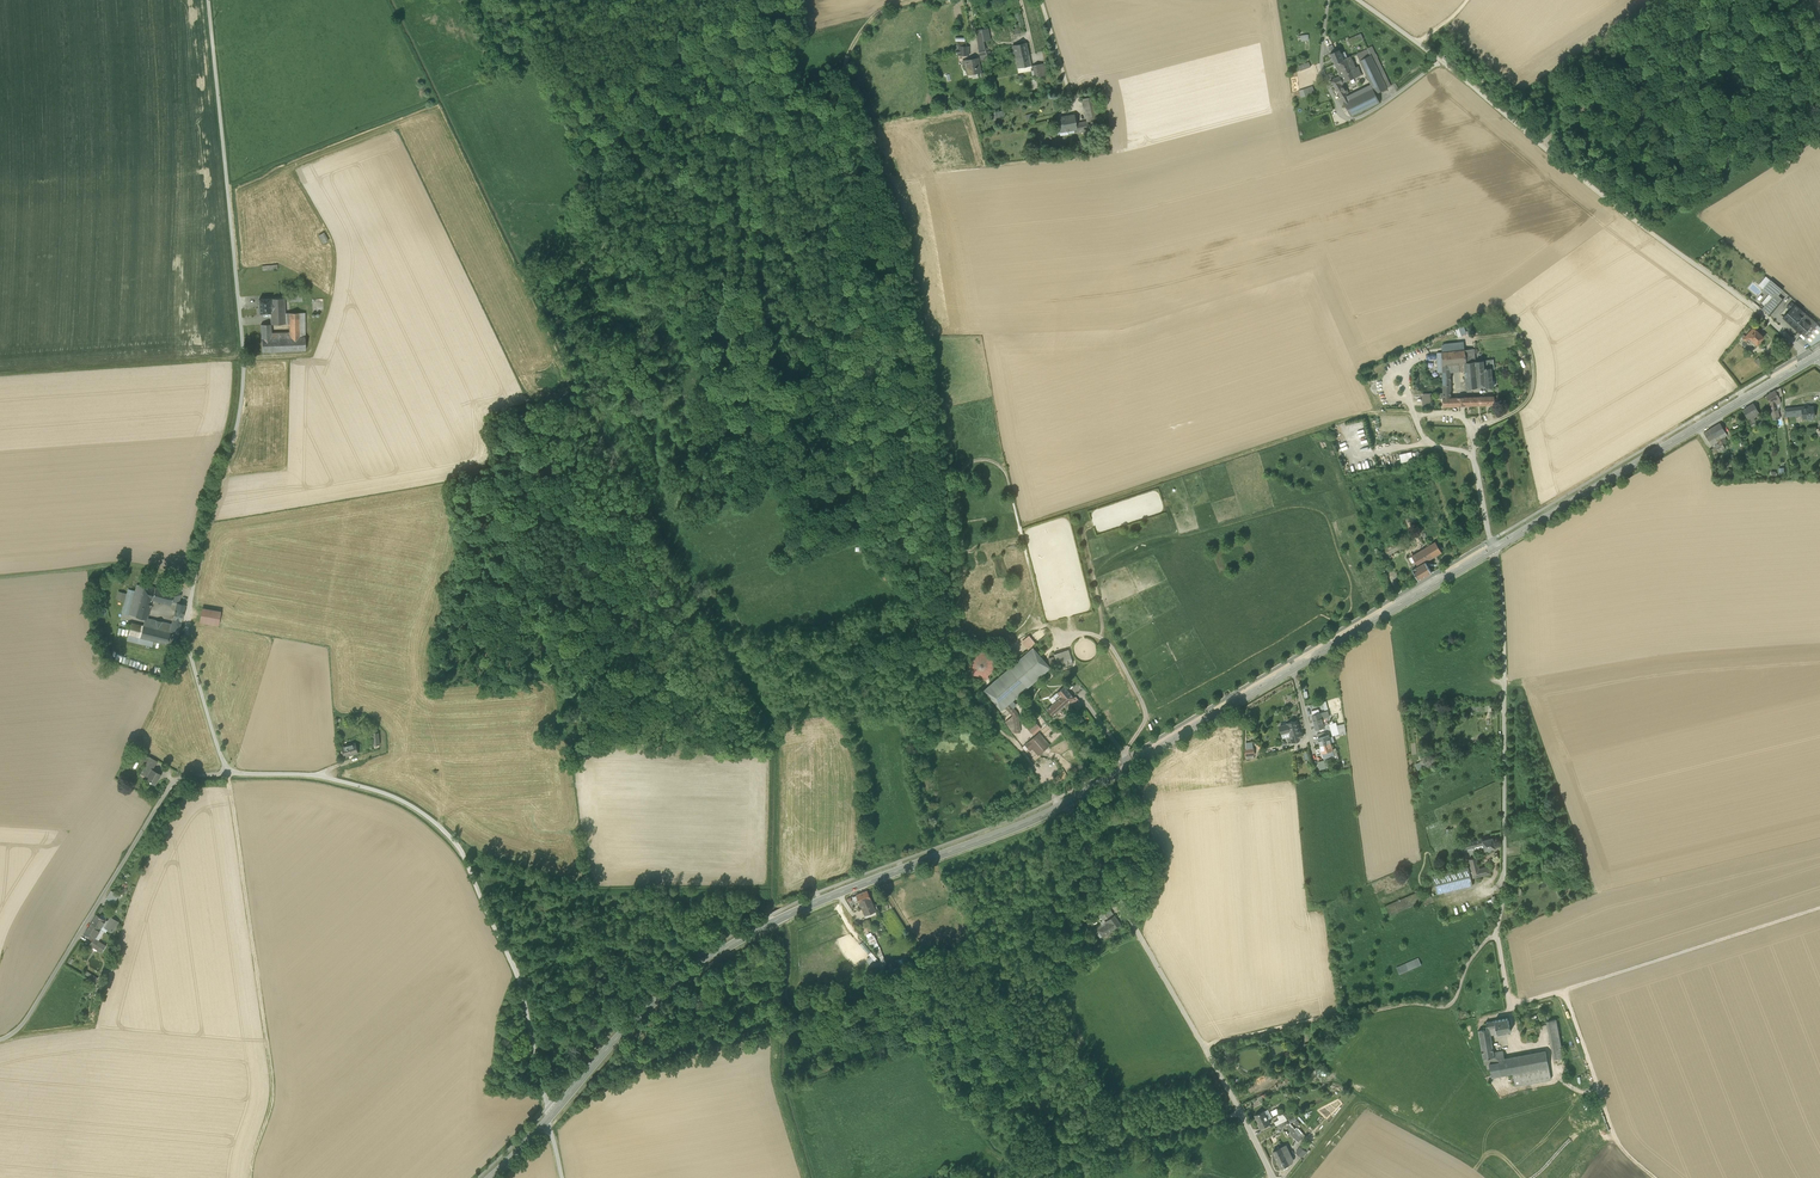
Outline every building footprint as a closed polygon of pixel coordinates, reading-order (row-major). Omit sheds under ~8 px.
[(1015,14),(1018,28),(1021,27),(1026,26),(1022,12),(1015,14)] [(981,29),(983,40),(990,38),(989,35),(988,27),(981,29)] [(979,46),(984,45),(983,40),(981,29),(976,29),(979,46)] [(1349,39),(1352,45),(1364,39),(1361,34),(1349,39)] [(1011,47),(1018,69),(1031,65),(1025,43),(1011,47)] [(1327,46),(1330,54),(1338,50),(1335,43),(1327,46)] [(966,56),(966,46),(957,46),(957,56),(966,56)] [(1357,54),(1360,61),(1371,55),(1368,49),(1357,54)] [(1330,54),(1335,64),(1344,60),(1339,50),(1338,50),(1330,54)] [(1375,53),(1371,55),(1387,88),(1390,87),(1375,53)] [(1360,61),(1373,88),(1376,94),(1387,88),(1371,55),(1360,61)] [(1351,56),(1344,60),(1335,64),(1340,76),(1343,82),(1361,74),(1358,66),(1355,67),(1354,63),(1351,56)] [(966,64),(968,74),(980,72),(978,59),(965,61),(963,61),(963,64),(966,64)] [(1033,63),(1035,73),(1044,71),(1041,61),(1033,63)] [(1299,66),(1301,71),(1311,67),(1309,62),(1299,66)] [(1331,80),(1341,98),(1347,94),(1341,84),(1343,83),(1343,82),(1340,76),(1331,80)] [(1303,89),(1305,95),(1315,92),(1313,86),(1303,89)] [(1380,102),(1376,94),(1373,88),(1344,102),(1351,116),(1380,102)] [(1082,100),(1087,121),(1087,122),(1099,119),(1094,96),(1081,99),(1081,100),(1082,100)] [(1057,118),(1059,133),(1074,130),(1077,129),(1076,123),(1075,115),(1075,114),(1057,118)] [(1099,119),(1087,122),(1089,130),(1098,128),(1099,119)] [(1074,132),(1089,130),(1087,122),(1087,121),(1076,123),(1077,129),(1074,130),(1074,132)] [(319,236),(323,244),(328,241),(323,233),(319,236)] [(1775,293),(1776,294),(1780,288),(1771,280),(1769,283),(1771,285),(1767,290),(1773,296),(1775,293)] [(1771,312),(1772,312),(1782,299),(1776,294),(1775,293),(1773,296),(1764,306),(1771,312)] [(271,325),(286,324),(286,313),(285,313),(284,298),(270,299),(270,313),(270,316),(271,324),(271,325)] [(259,299),(260,313),(264,313),(270,313),(270,299),(259,299)] [(1808,324),(1804,328),(1805,327),(1806,328),(1808,327),(1810,329),(1815,323),(1795,305),(1791,310),(1800,318),(1801,317),(1808,324)] [(1771,312),(1764,306),(1762,309),(1763,310),(1769,315),(1771,312)] [(1784,317),(1800,332),(1804,328),(1808,324),(1801,317),(1800,318),(1791,310),(1790,311),(1784,317)] [(304,313),(290,313),(290,324),(290,333),(290,338),(276,338),(277,352),(305,350),(305,337),(304,313)] [(1800,332),(1784,317),(1783,319),(1801,335),(1802,334),(1800,332)] [(1815,323),(1810,329),(1808,327),(1806,328),(1805,327),(1804,328),(1800,332),(1802,334),(1801,335),(1808,342),(1811,345),(1819,339),(1819,328),(1817,324),(1815,323)] [(271,334),(271,325),(271,324),(261,325),(262,352),(272,352),(271,338),(271,334)] [(1749,338),(1757,345),(1764,337),(1753,328),(1746,336),(1743,339),(1746,341),(1749,338)] [(290,338),(290,333),(271,334),(271,338),(272,352),(277,352),(276,338),(290,338)] [(1442,345),(1442,352),(1465,350),(1464,343),(1442,345)] [(1769,351),(1774,356),(1779,351),(1774,346),(1769,351)] [(1474,349),(1465,350),(1467,363),(1475,362),(1475,359),(1474,349)] [(1442,352),(1443,366),(1450,365),(1464,363),(1467,363),(1465,350),(1442,352)] [(1484,360),(1484,361),(1484,369),(1491,368),(1495,368),(1494,359),(1484,360)] [(1491,369),(1491,368),(1484,369),(1484,361),(1476,362),(1478,387),(1486,387),(1486,388),(1493,387),(1491,369)] [(1466,389),(1478,387),(1476,362),(1475,362),(1467,363),(1464,363),(1465,371),(1466,389)] [(1465,371),(1464,363),(1450,365),(1451,373),(1465,371)] [(1443,377),(1443,398),(1451,398),(1451,373),(1450,365),(1443,366),(1443,373),(1440,373),(1440,377),(1443,377)] [(1777,408),(1776,405),(1776,400),(1780,397),(1776,390),(1766,396),(1770,404),(1771,409),(1777,408)] [(1494,396),(1463,397),(1465,406),(1495,405),(1494,400),(1494,396)] [(1458,398),(1451,398),(1443,398),(1443,407),(1460,406),(1458,398)] [(1748,418),(1750,423),(1755,421),(1753,415),(1754,415),(1756,417),(1760,414),(1758,412),(1753,403),(1742,410),(1748,418)] [(1803,415),(1803,418),(1814,417),(1813,407),(1809,407),(1809,406),(1791,408),(1792,415),(1796,415),(1796,413),(1802,412),(1803,415)] [(1770,409),(1772,419),(1778,418),(1777,408),(1771,409),(1770,409)] [(1720,423),(1710,429),(1715,437),(1719,435),(1721,439),(1725,436),(1727,435),(1720,423)] [(1717,441),(1715,437),(1710,429),(1704,433),(1709,441),(1712,439),(1715,445),(1718,443),(1717,441)] [(1720,439),(1723,444),(1727,441),(1725,436),(1721,439),(1719,435),(1715,437),(1717,441),(1720,439)] [(1400,455),(1401,462),(1413,460),(1411,452),(1400,455)] [(1412,555),(1419,566),(1425,562),(1441,552),(1435,542),(1412,555)] [(1432,573),(1425,562),(1419,566),(1413,570),(1419,580),(1432,573)] [(137,585),(135,591),(129,615),(135,617),(143,586),(137,585)] [(147,587),(143,586),(135,617),(144,619),(147,620),(147,618),(152,599),(155,587),(147,585),(147,587)] [(152,599),(170,604),(173,592),(155,587),(152,599)] [(122,613),(129,615),(135,591),(128,589),(127,594),(125,601),(122,613)] [(125,601),(127,594),(118,592),(116,599),(125,601)] [(176,605),(175,611),(183,613),(185,605),(177,603),(180,594),(173,592),(170,604),(176,605)] [(199,622),(218,625),(221,611),(202,608),(199,622)] [(181,620),(183,613),(175,611),(173,618),(181,620)] [(178,633),(181,620),(173,618),(172,624),(171,625),(163,623),(162,629),(143,625),(143,626),(140,638),(154,641),(167,644),(170,631),(178,633)] [(172,624),(147,618),(147,620),(144,619),(143,625),(162,629),(163,623),(171,625),(172,624)] [(140,638),(143,626),(131,623),(128,635),(140,638)] [(964,629),(954,630),(954,640),(964,639),(964,629)] [(170,631),(167,644),(175,646),(178,633),(170,631)] [(152,646),(154,641),(140,638),(128,635),(127,640),(152,646)] [(1028,641),(1031,638),(1029,635),(1021,642),(1028,650),(1032,646),(1028,641)] [(984,691),(1001,710),(1018,695),(1020,697),(1025,693),(1023,691),(1049,668),(1033,648),(984,691)] [(1068,650),(1054,654),(1059,668),(1072,664),(1068,650)] [(981,677),(990,674),(994,666),(991,657),(982,652),(973,655),(969,664),(972,673),(981,677)] [(1064,687),(1057,693),(1061,697),(1053,704),(1047,709),(1053,716),(1070,701),(1074,698),(1064,687)] [(1049,701),(1053,704),(1061,697),(1057,693),(1050,699),(1049,701)] [(1075,696),(1074,698),(1070,701),(1077,710),(1083,706),(1080,703),(1080,702),(1075,696)] [(1005,722),(1013,733),(1020,732),(1020,729),(1019,729),(1017,716),(1016,713),(1008,704),(1005,707),(1013,716),(1005,722)] [(1009,704),(1008,704),(1016,713),(1017,716),(1019,729),(1020,729),(1019,715),(1017,713),(1009,704)] [(1312,716),(1316,730),(1324,728),(1322,718),(1320,713),(1312,716)] [(1023,723),(1026,726),(1033,720),(1030,717),(1023,723)] [(1041,729),(1039,727),(1033,720),(1026,726),(1032,733),(1034,735),(1041,729)] [(1287,724),(1287,725),(1280,726),(1282,734),(1289,732),(1290,736),(1292,742),(1299,740),(1299,738),(1303,737),(1302,733),(1300,733),(1297,721),(1287,724)] [(1333,736),(1339,734),(1336,723),(1333,723),(1333,722),(1330,722),(1331,724),(1330,724),(1333,736)] [(1032,747),(1039,755),(1049,746),(1038,734),(1025,745),(1029,750),(1032,747)] [(1318,738),(1320,746),(1331,743),(1329,735),(1327,736),(1318,738)] [(1254,755),(1255,755),(1254,748),(1253,748),(1252,742),(1246,742),(1246,749),(1245,749),(1246,756),(1247,759),(1254,758),(1254,755)] [(342,747),(344,757),(359,753),(356,743),(342,747)] [(1333,751),(1331,743),(1320,746),(1322,753),(1333,751)] [(152,757),(149,761),(156,766),(159,761),(152,757)] [(153,770),(156,766),(149,761),(146,765),(153,770)] [(1415,763),(1418,770),(1425,768),(1422,761),(1415,763)] [(146,780),(155,786),(162,775),(153,770),(146,765),(142,772),(148,776),(147,778),(146,780)] [(1079,772),(1076,767),(1069,772),(1071,776),(1079,772)] [(1493,838),(1483,840),(1482,840),(1483,844),(1484,846),(1485,850),(1488,849),(1491,849),(1495,848),(1493,838)] [(1471,867),(1472,870),(1479,868),(1477,857),(1469,859),(1471,867)] [(1489,866),(1479,868),(1472,870),(1474,877),(1474,878),(1491,873),(1489,866)] [(1433,876),(1437,894),(1473,885),(1471,878),(1468,867),(1433,876)] [(868,902),(872,911),(881,908),(877,898),(878,898),(875,889),(863,894),(867,902),(868,902)] [(118,895),(111,890),(106,898),(114,903),(118,895)] [(1418,892),(1414,894),(1417,903),(1422,901),(1418,892)] [(1386,906),(1390,915),(1417,903),(1414,894),(1386,906)] [(1103,912),(1107,918),(1113,914),(1109,907),(1103,912)] [(108,922),(105,920),(99,917),(96,915),(91,923),(100,929),(102,926),(107,929),(111,932),(117,923),(110,919),(108,922)] [(1098,930),(1102,936),(1120,923),(1114,915),(1104,922),(1106,924),(1098,930)] [(94,939),(100,929),(91,923),(84,933),(93,939),(94,938),(94,939)] [(104,932),(100,929),(94,939),(98,941),(104,932)] [(866,934),(873,950),(880,947),(873,931),(866,934)] [(89,945),(101,952),(105,945),(98,941),(94,939),(94,938),(93,939),(89,945)] [(862,967),(874,962),(871,954),(866,956),(863,948),(852,952),(856,963),(860,961),(862,967)] [(1397,968),(1400,974),(1421,964),(1419,958),(1397,968)] [(84,975),(88,978),(96,982),(98,978),(87,971),(84,975)] [(1497,1034),(1511,1032),(1508,1018),(1495,1020),(1495,1021),(1497,1034)] [(1547,1022),(1554,1059),(1563,1057),(1556,1019),(1556,1020),(1547,1022)] [(1492,1077),(1513,1073),(1549,1067),(1546,1051),(1504,1058),(1503,1051),(1494,1053),(1491,1035),(1497,1034),(1495,1021),(1486,1022),(1486,1027),(1483,1028),(1483,1029),(1478,1030),(1485,1065),(1489,1064),(1492,1077)] [(1302,1034),(1306,1048),(1314,1046),(1311,1032),(1302,1034)] [(1551,1079),(1549,1067),(1513,1073),(1515,1086),(1551,1079)] [(1256,1115),(1262,1127),(1270,1123),(1264,1111),(1256,1115)] [(1275,1121),(1277,1125),(1288,1120),(1281,1113),(1277,1115),(1279,1119),(1275,1121)] [(1291,1122),(1294,1120),(1298,1125),(1300,1123),(1296,1116),(1290,1120),(1291,1122)] [(1291,1134),(1299,1142),(1306,1135),(1298,1127),(1291,1134)] [(1275,1156),(1281,1168),(1292,1162),(1293,1159),(1291,1155),(1287,1158),(1284,1152),(1288,1150),(1285,1145),(1273,1151),(1275,1156)] [(1296,1152),(1302,1157),(1306,1152),(1306,1151),(1300,1147),(1296,1152)]
